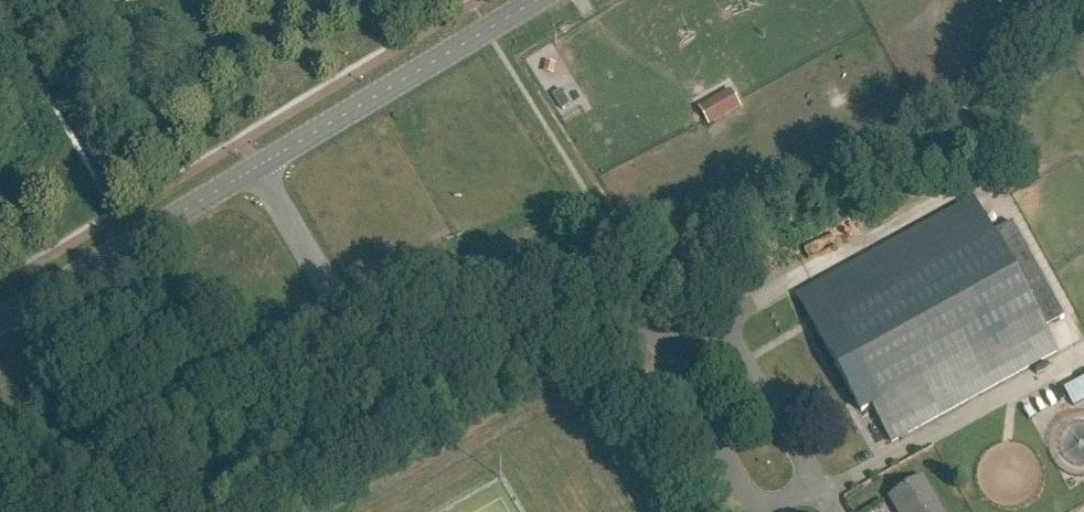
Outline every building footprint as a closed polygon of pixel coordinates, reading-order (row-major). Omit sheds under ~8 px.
[(743,112),(733,94),(701,111),(710,129),(743,112)] [(1045,330),(1064,320),(1012,224),(992,235),(973,200),(797,297),(862,414),(873,408),(892,443),(1057,353),(1045,330)] [(1064,391),(1073,408),(1083,402),(1083,380),(1064,391)] [(890,500),(898,511),(941,511),(922,481),(890,500)]
